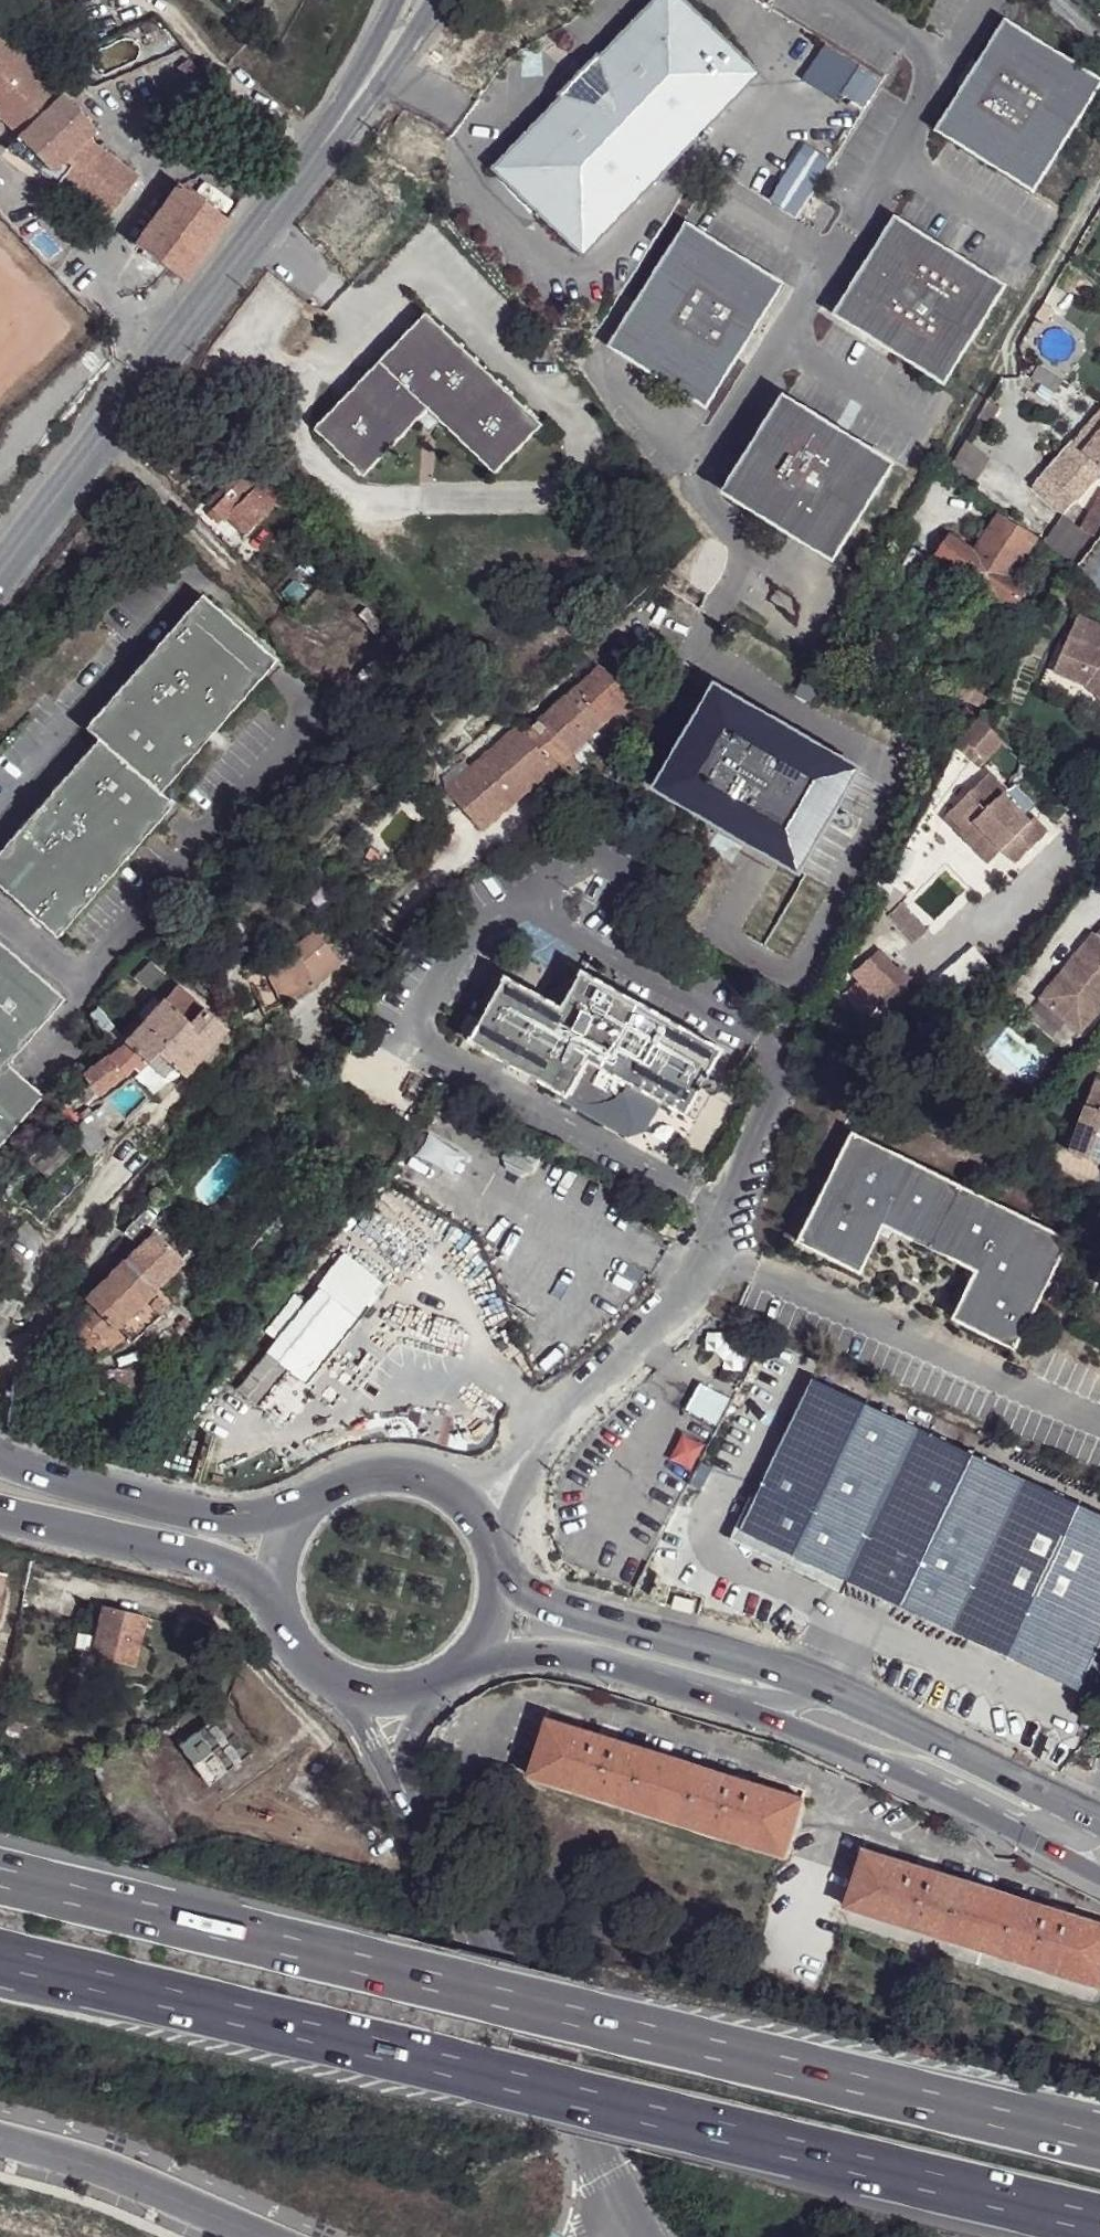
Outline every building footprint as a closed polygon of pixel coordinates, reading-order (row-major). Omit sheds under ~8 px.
[(227,7),(238,16),(251,0),(234,0),(227,7)] [(758,75),(680,0),(660,0),(603,59),(601,57),(561,99),(563,101),(495,171),(583,256),(758,75)] [(257,12),(247,23),(258,33),(267,21),(257,12)] [(1008,26),(999,39),(1012,47),(1021,34),(1008,26)] [(6,114),(2,117),(23,138),(57,175),(93,141),(101,133),(48,77),(16,44),(0,27),(0,108),(6,114)] [(963,127),(954,139),(1021,181),(1028,168),(1042,176),(1092,97),(1078,89),(1087,76),(1021,34),(1012,47),(999,39),(950,118),(963,127)] [(23,45),(16,44),(48,77),(46,70),(44,65),(34,53),(29,49),(23,45)] [(1087,76),(1078,89),(1092,97),(1099,84),(1087,76)] [(950,118),(941,131),(954,139),(963,127),(950,118)] [(57,175),(23,138),(11,150),(55,180),(76,195),(108,152),(93,141),(57,175)] [(108,152),(76,195),(98,211),(111,221),(143,178),(108,152)] [(1028,168),(1021,181),(1034,189),(1042,176),(1028,168)] [(167,268),(182,280),(220,228),(172,192),(141,234),(133,244),(167,268)] [(897,223),(889,236),(902,244),(910,231),(897,223)] [(688,228),(680,241),(693,249),(701,236),(688,228)] [(860,310),(852,323),(931,373),(939,361),(952,369),(994,302),(981,294),(990,282),(910,231),(902,244),(889,236),(847,302),(860,310)] [(626,356),(692,397),(701,385),(713,393),(772,299),(759,291),(767,278),(701,236),(693,249),(680,241),(621,334),(634,343),(626,356)] [(767,278),(759,291),(772,299),(780,286),(767,278)] [(990,282),(981,294),(994,302),(1002,289),(990,282)] [(847,302),(839,315),(852,323),(860,310),(847,302)] [(540,429),(424,317),(312,434),(362,481),(415,427),(427,415),(437,426),(493,478),(540,429)] [(621,334),(613,348),(626,356),(634,343),(621,334)] [(939,361),(931,373),(944,381),(952,369),(939,361)] [(1035,380),(1029,390),(1048,402),(1062,378),(1040,365),(1032,379),(1035,380)] [(701,385),(692,397),(706,405),(713,393),(701,385)] [(786,401),(778,414),(791,422),(799,409),(786,401)] [(986,406),(976,423),(989,430),(999,413),(986,406)] [(192,415),(200,423),(207,415),(199,408),(192,415)] [(749,488),(741,501),(820,552),(828,539),(841,547),(883,480),(870,472),(878,460),(799,409),(791,422),(778,414),(736,480),(749,488)] [(1099,434),(1099,419),(1097,416),(1094,413),(1070,442),(1084,453),(1085,451),(1099,434)] [(427,415),(415,427),(426,438),(437,426),(427,415)] [(179,442),(192,447),(206,435),(196,425),(179,442)] [(1085,451),(1084,453),(1099,468),(1099,434),(1085,451)] [(964,439),(951,462),(979,478),(993,455),(964,439)] [(1065,515),(1099,474),(1099,468),(1084,453),(1070,442),(1032,488),(1065,515)] [(239,457),(215,479),(226,491),(238,503),(262,480),(239,457)] [(878,460),(870,472),(883,480),(891,468),(878,460)] [(230,512),(246,529),(275,502),(279,498),(262,480),(238,503),(230,512)] [(736,480),(728,493),(741,501),(749,488),(736,480)] [(230,512),(238,503),(226,491),(210,508),(221,521),(230,512)] [(1099,526),(1099,515),(1093,511),(1085,524),(1097,531),(1099,526)] [(1035,541),(998,516),(974,552),(962,572),(999,596),(1013,577),(1035,541)] [(938,557),(962,572),(974,552),(950,536),(938,557)] [(828,539),(820,552),(833,560),(841,547),(828,539)] [(896,579),(911,589),(915,582),(928,559),(912,549),(896,579)] [(999,596),(962,572),(955,584),(1006,619),(1014,606),(999,596)] [(1027,586),(1013,577),(999,596),(1014,606),(1027,586)] [(1041,596),(1047,587),(1037,579),(1031,589),(1041,596)] [(888,593),(904,602),(908,596),(891,586),(888,593)] [(202,596),(86,731),(98,741),(0,856),(0,892),(57,942),(174,806),(162,795),(277,662),(202,596)] [(1025,608),(1023,612),(1029,617),(1033,612),(1025,608)] [(1023,612),(1020,610),(1013,620),(1021,627),(1029,617),(1023,612)] [(1054,672),(1087,687),(1099,700),(1099,625),(1079,616),(1054,672)] [(1008,647),(1015,636),(1006,629),(998,641),(1008,647)] [(622,664),(634,674),(641,666),(629,656),(622,664)] [(632,699),(600,667),(575,690),(608,720),(632,699)] [(979,706),(984,699),(990,689),(983,685),(967,675),(957,690),(979,706)] [(991,675),(983,685),(990,689),(996,679),(991,675)] [(710,682),(652,786),(796,866),(853,763),(710,682)] [(608,720),(575,690),(567,697),(563,701),(562,700),(558,704),(525,734),(557,767),(608,720)] [(973,716),(965,710),(955,724),(964,730),(973,716)] [(982,720),(965,738),(980,752),(987,759),(1004,742),(982,720)] [(483,831),(557,767),(525,734),(519,728),(471,770),(450,789),(447,791),(483,831)] [(965,738),(957,747),(971,761),(980,752),(965,738)] [(464,762),(444,781),(450,789),(471,770),(464,762)] [(1006,797),(989,779),(946,820),(964,839),(975,829),(998,854),(1014,870),(1047,839),(1033,825),(1029,828),(1018,817),(1003,801),(1006,797)] [(1006,797),(1003,801),(1018,817),(1022,812),(1006,797)] [(975,829),(964,839),(987,864),(998,854),(975,829)] [(894,860),(884,876),(902,887),(911,871),(894,860)] [(320,954),(328,971),(338,962),(313,930),(296,943),(299,952),(307,948),(320,954)] [(1093,934),(1065,968),(1070,973),(1044,1005),(1074,1030),(1081,1035),(1099,1011),(1099,933),(1097,937),(1093,934)] [(0,943),(0,1150),(46,1097),(10,1065),(66,1000),(0,943)] [(851,974),(891,1013),(920,983),(880,944),(851,974)] [(299,952),(314,984),(328,971),(320,954),(307,948),(299,952)] [(299,952),(269,966),(275,981),(284,1000),(314,986),(314,984),(299,952)] [(1065,968),(1039,1001),(1044,1005),(1070,973),(1065,968)] [(714,1060),(578,976),(556,1012),(503,980),(465,1042),(554,1096),(569,1105),(579,1108),(595,1106),(608,1099),(622,1090),(677,1122),(714,1060)] [(254,991),(263,1013),(271,1010),(285,1003),(284,1000),(275,981),(254,991)] [(96,1066),(83,1075),(89,1084),(100,1098),(125,1078),(127,1080),(135,1071),(141,1077),(150,1065),(166,1078),(174,1068),(184,1077),(227,1028),(177,985),(161,1004),(147,1020),(127,1044),(116,1051),(96,1066)] [(139,1013),(147,1020),(161,1004),(153,998),(139,1013)] [(1074,1030),(1044,1005),(1033,1019),(1063,1043),(1074,1030)] [(88,1016),(116,1051),(127,1044),(98,1009),(88,1016)] [(474,1021),(464,1014),(456,1028),(466,1034),(474,1021)] [(1067,1158),(1099,1170),(1099,1087),(1093,1085),(1067,1158)] [(64,1125),(70,1132),(83,1121),(95,1112),(88,1105),(64,1125)] [(350,1133),(340,1128),(333,1143),(344,1148),(350,1133)] [(425,1133),(417,1157),(455,1169),(462,1145),(425,1133)] [(854,1135),(801,1244),(863,1274),(886,1227),(979,1272),(957,1320),(1018,1349),(1070,1241),(854,1135)] [(155,1232),(125,1262),(154,1292),(184,1263),(155,1232)] [(71,1329),(66,1334),(86,1355),(93,1346),(98,1352),(104,1347),(109,1352),(122,1339),(114,1330),(154,1292),(125,1262),(85,1301),(84,1302),(91,1310),(71,1329)] [(357,1319),(319,1288),(238,1390),(258,1406),(288,1370),(305,1384),(357,1319)] [(170,1308),(160,1298),(151,1306),(161,1317),(170,1308)] [(785,1370),(713,1521),(900,1611),(1033,1673),(1099,1532),(1099,1520),(785,1370)] [(133,1372),(82,1376),(82,1380),(84,1398),(135,1393),(133,1372)] [(693,1411),(717,1422),(730,1395),(706,1384),(693,1411)] [(900,1611),(713,1521),(709,1533),(897,1622),(900,1611)] [(1033,1673),(1051,1681),(1099,1578),(1099,1532),(1033,1673)] [(145,1618),(104,1606),(90,1654),(131,1666),(145,1618)] [(220,1713),(180,1743),(209,1783),(250,1752),(220,1713)] [(611,1740),(549,1720),(532,1778),(788,1857),(806,1800),(750,1783),(611,1740)] [(865,1848),(847,1907),(1099,1986),(1099,1919),(1071,1911),(922,1864),(865,1848)]
